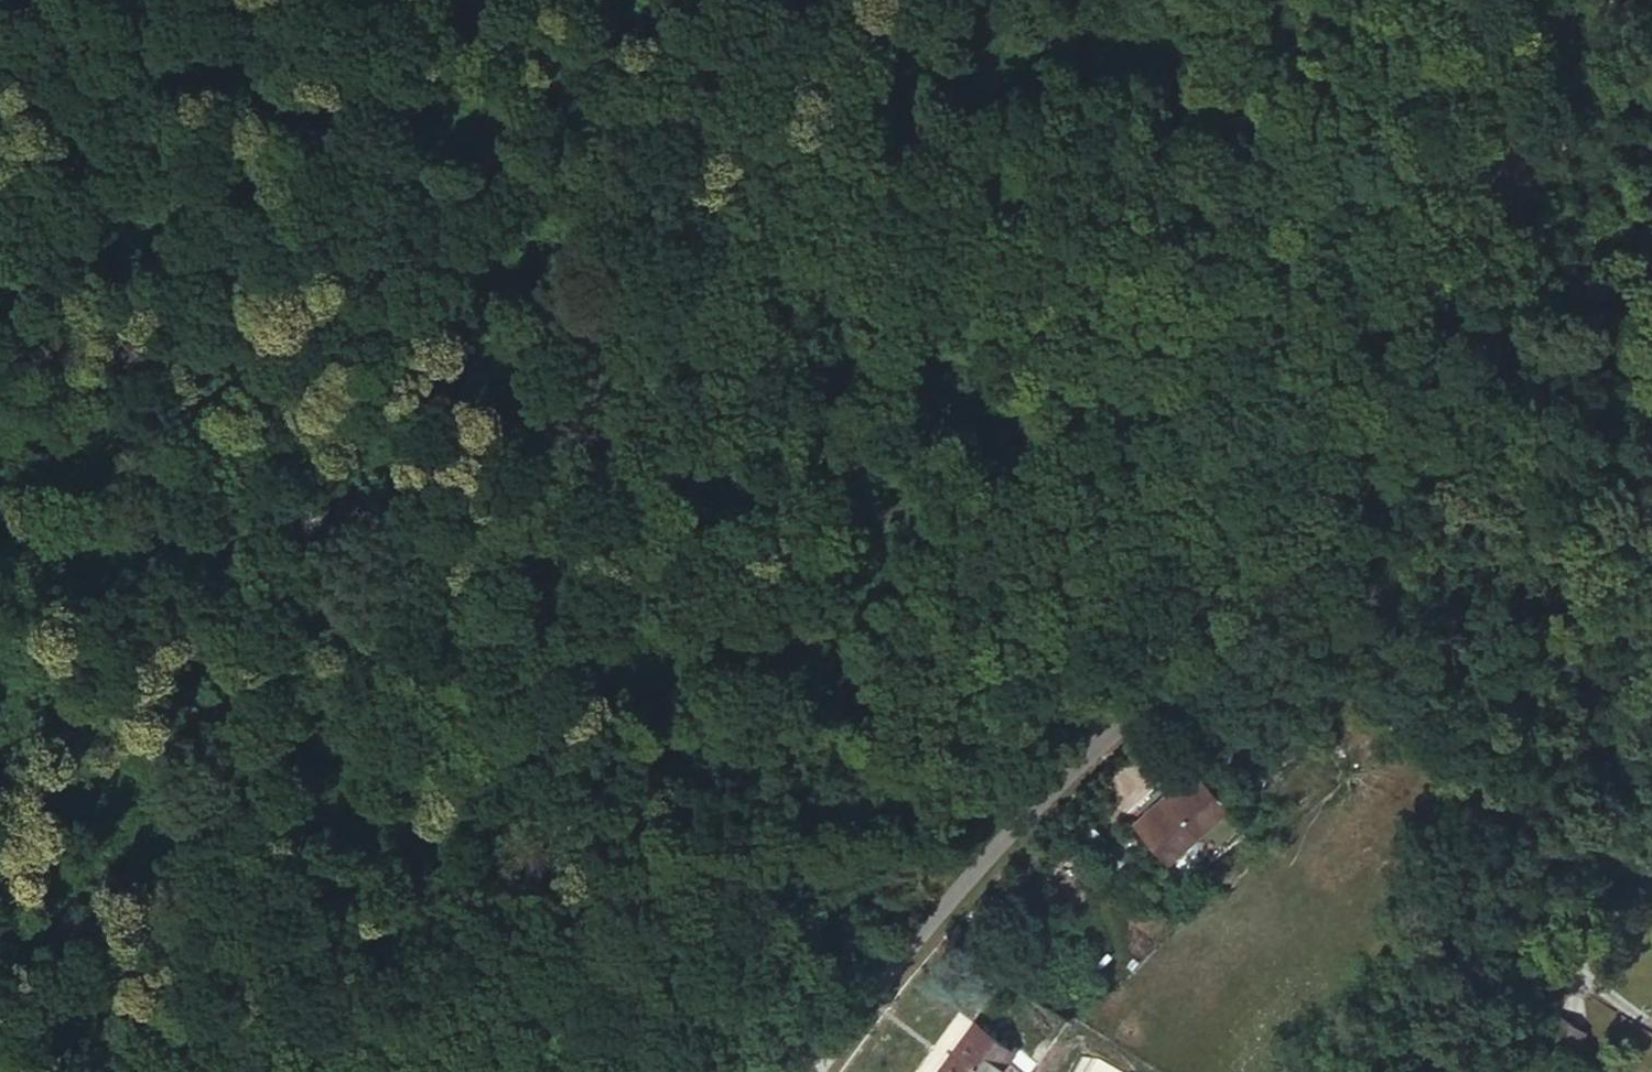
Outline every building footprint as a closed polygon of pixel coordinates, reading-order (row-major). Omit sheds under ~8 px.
[(1181,858),(1245,803),(1211,764),(1194,778),(1200,783),(1178,802),(1173,797),(1148,820),(1181,858)] [(1266,831),(1245,803),(1181,858),(1205,885),(1266,831)] [(1576,945),(1556,974),(1573,984),(1593,954),(1576,945)] [(1556,974),(1538,1003),(1536,1009),(1552,1017),(1573,984),(1556,974)] [(954,1071),(1010,1071),(1011,1070),(975,1044),(954,1071)]
